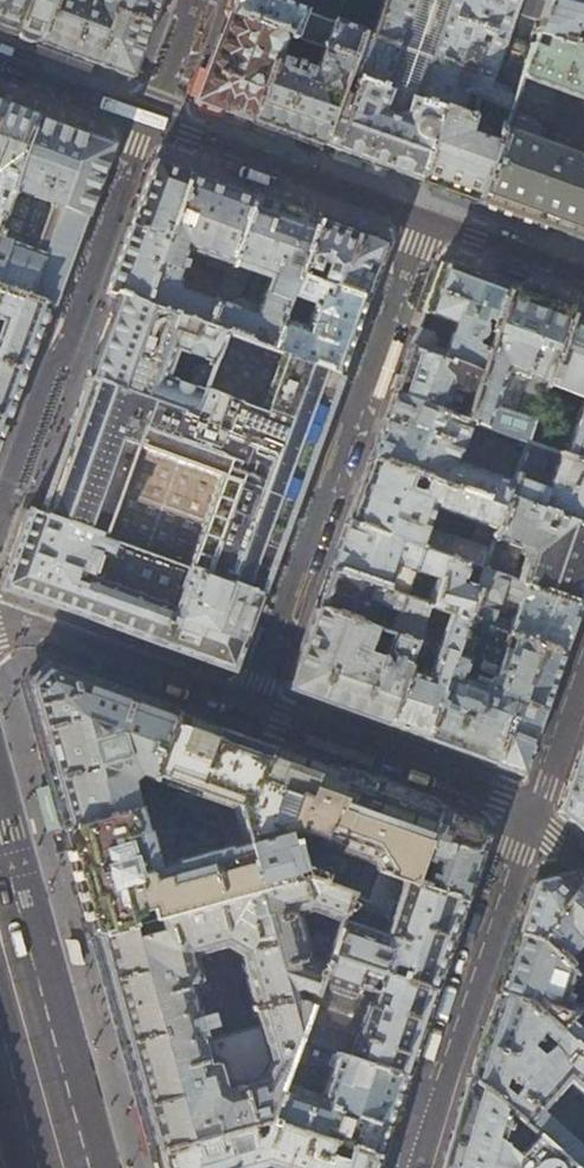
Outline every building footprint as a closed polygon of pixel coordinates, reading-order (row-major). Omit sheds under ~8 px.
[(36,42),(52,0),(0,0),(0,29),(36,42)] [(36,42),(78,57),(131,77),(146,35),(151,21),(159,0),(99,0),(97,6),(81,0),(52,0),(36,42)] [(231,14),(284,34),(294,37),(304,12),(304,11),(297,8),(290,6),(275,0),(236,0),(231,14)] [(378,15),(423,30),(430,9),(404,0),(383,0),(378,15)] [(430,9),(433,0),(404,0),(430,9)] [(547,0),(433,0),(430,9),(533,43),(535,32),(547,0)] [(535,32),(578,46),(583,48),(583,0),(547,0),(535,32)] [(517,87),(533,43),(430,9),(423,30),(415,52),(517,87)] [(293,38),(322,49),(332,22),(308,13),(304,12),(294,37),(293,38)] [(198,100),(252,120),(275,56),(284,34),(231,14),(214,58),(198,100)] [(376,21),(370,37),(415,52),(423,30),(378,15),(376,21)] [(333,22),(332,22),(322,49),(324,49),(316,70),(275,56),(252,120),(284,132),(320,145),(345,75),(361,33),(361,32),(336,23),(333,22)] [(581,61),(574,59),(578,46),(535,32),(533,43),(517,87),(510,110),(478,201),(544,225),(583,240),(583,158),(540,142),(547,123),(549,122),(553,114),(551,110),(558,91),(583,101),(583,56),(583,57),(581,61)] [(365,35),(361,33),(345,75),(401,95),(415,52),(370,37),(365,35)] [(510,110),(517,87),(415,52),(401,95),(412,98),(412,100),(444,111),(445,109),(470,119),(478,100),(510,110)] [(412,98),(401,95),(345,75),(320,145),(322,145),(322,144),(362,158),(363,160),(365,160),(366,159),(375,163),(387,168),(388,169),(390,170),(391,169),(412,177),(414,179),(417,179),(420,180),(444,111),(412,100),(412,98)] [(478,201),(510,110),(478,100),(470,119),(445,109),(444,111),(420,180),(446,189),(478,201)] [(36,116),(0,103),(0,214),(36,116)] [(36,116),(0,214),(0,287),(47,305),(53,307),(83,225),(112,145),(69,129),(36,116)] [(108,290),(119,295),(143,304),(189,173),(175,168),(155,160),(119,259),(108,290)] [(222,185),(189,173),(143,304),(207,326),(216,302),(180,290),(177,281),(182,267),(186,268),(188,262),(185,261),(185,258),(188,257),(190,256),(193,250),(212,254),(209,262),(226,270),(253,196),(222,185)] [(291,294),(298,275),(318,219),(288,208),(253,196),(226,270),(216,302),(207,326),(223,332),(271,349),(282,318),(291,294)] [(351,231),(318,219),(298,275),(367,300),(375,277),(387,244),(351,231)] [(507,287),(474,275),(442,263),(427,304),(410,349),(476,374),(507,287)] [(352,340),(367,300),(298,275),(291,294),(314,302),(304,327),(282,318),(271,349),(340,374),(352,340)] [(23,374),(47,305),(0,287),(0,437),(23,374)] [(537,298),(507,287),(476,374),(460,417),(469,421),(525,441),(572,310),(537,298)] [(104,337),(89,378),(193,416),(223,332),(207,326),(143,304),(119,295),(104,337)] [(572,310),(525,441),(525,443),(583,464),(583,315),(572,310)] [(50,485),(40,514),(259,595),(283,530),(323,420),(340,374),(271,349),(223,332),(193,416),(89,378),(73,421),(50,485)] [(402,372),(394,394),(460,417),(476,374),(410,349),(402,372)] [(383,425),(371,458),(503,508),(506,500),(511,483),(454,461),(469,421),(460,417),(394,394),(383,425)] [(506,500),(583,527),(583,464),(525,443),(511,483),(506,500)] [(482,567),(503,508),(371,458),(360,486),(348,520),(443,553),(482,567)] [(506,500),(503,508),(482,567),(511,576),(518,552),(530,555),(520,581),(582,604),(583,598),(583,527),(506,500)] [(113,627),(232,669),(246,632),(259,595),(40,514),(28,510),(13,552),(1,587),(113,627)] [(338,548),(331,569),(427,605),(443,553),(348,520),(338,548)] [(401,730),(425,739),(482,567),(443,553),(427,605),(420,625),(443,632),(428,679),(404,670),(387,725),(401,730)] [(456,750),(487,761),(495,764),(496,765),(523,774),(529,757),(540,725),(555,682),(572,633),(582,604),(520,581),(511,576),(482,567),(425,739),(456,750)] [(323,588),(316,608),(374,629),(391,635),(413,643),(420,625),(427,605),(331,569),(323,588)] [(332,706),(387,725),(404,670),(413,643),(391,635),(383,659),(379,659),(377,660),(374,664),(371,672),(359,668),(374,629),(316,608),(301,649),(287,690),(332,706)] [(45,761),(64,831),(138,811),(129,783),(138,776),(152,781),(177,712),(157,704),(107,686),(46,664),(24,685),(45,761)] [(141,810),(138,811),(64,831),(78,883),(93,935),(306,877),(351,894),(370,901),(380,870),(412,881),(438,805),(369,780),(309,759),(242,735),(177,712),(152,781),(141,810)] [(573,772),(562,804),(560,811),(583,832),(583,740),(573,772)] [(458,812),(438,805),(412,881),(464,902),(475,870),(486,836),(479,820),(458,812)] [(449,946),(464,902),(412,881),(380,870),(370,901),(351,894),(347,905),(389,919),(383,933),(342,920),(330,953),(434,991),(449,946)] [(518,934),(537,939),(561,960),(579,939),(583,943),(583,879),(578,873),(567,876),(535,884),(527,909),(518,934)] [(351,894),(306,877),(93,935),(123,1043),(153,1153),(269,1122),(284,1081),(292,1059),(299,1040),(330,953),(342,920),(347,905),(351,894)] [(506,969),(498,992),(529,1002),(558,1028),(579,1005),(567,1001),(570,992),(564,991),(571,971),(561,960),(537,939),(518,934),(506,969)] [(418,1036),(434,991),(330,953),(299,1040),(404,1077),(418,1036)] [(583,982),(583,959),(572,971),(583,982)] [(529,1002),(498,992),(483,1035),(469,1077),(572,1167),(583,1167),(583,1150),(541,1112),(568,1081),(583,1095),(583,1051),(558,1028),(529,1002)] [(581,1003),(579,1005),(558,1028),(583,1051),(583,1006),(581,1003)] [(390,1119),(404,1077),(299,1040),(292,1059),(328,1072),(321,1092),(284,1081),(269,1122),(377,1157),(390,1119)] [(469,1077),(445,1158),(442,1167),(572,1167),(469,1077)] [(269,1122),(153,1153),(157,1167),(254,1167),(265,1165),(269,1165),(279,1167),(374,1167),(377,1157),(269,1122)]
